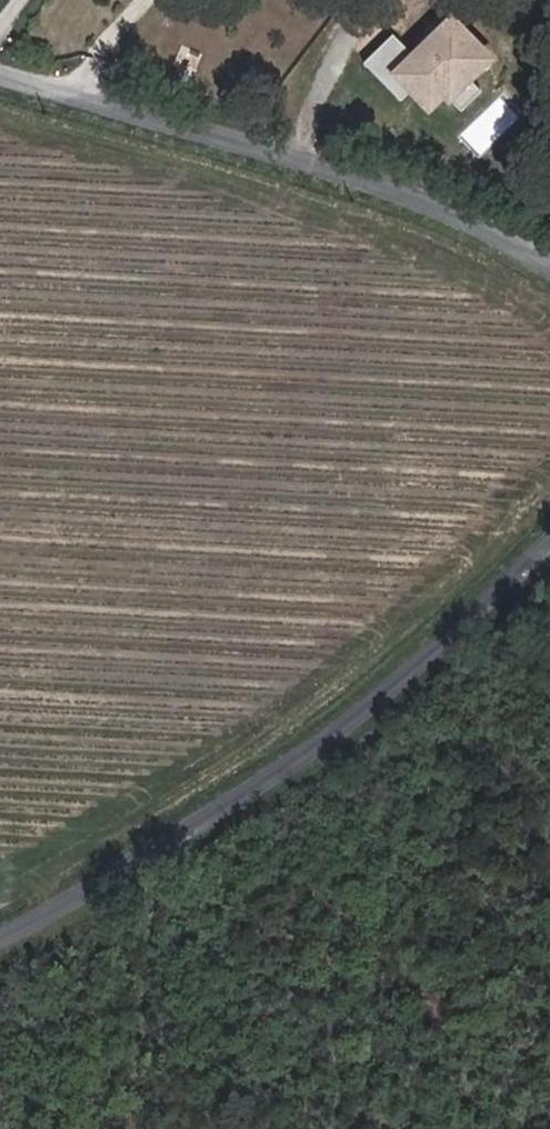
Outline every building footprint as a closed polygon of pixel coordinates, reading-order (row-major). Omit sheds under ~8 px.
[(470,82),(490,64),(444,16),(424,36),(428,40),(423,45),(427,49),(415,60),(394,38),(364,67),(401,105),(412,94),(429,112),(445,97),(462,115),(483,96),(470,82)]
